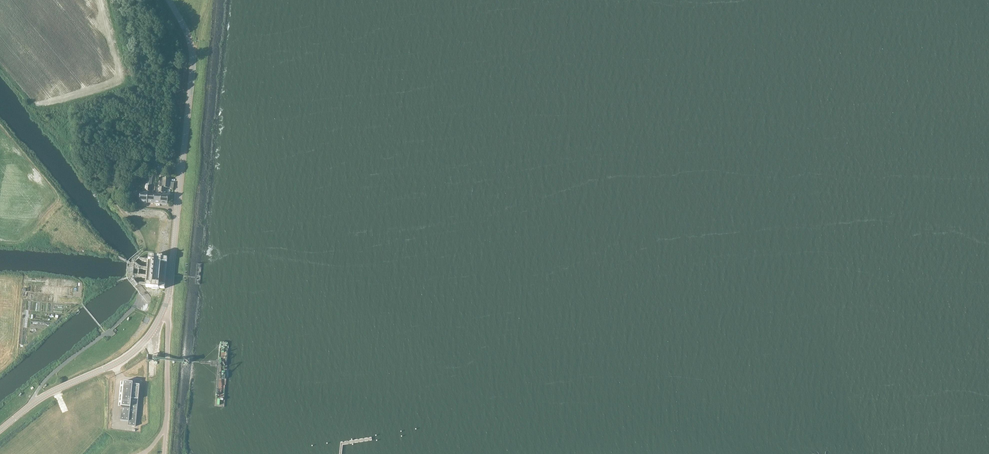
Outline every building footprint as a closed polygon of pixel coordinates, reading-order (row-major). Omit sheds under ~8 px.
[(163,178),(162,187),(160,204),(168,205),(168,196),(164,195),(164,193),(166,193),(166,188),(169,188),(170,179),(163,178)] [(147,203),(149,186),(145,186),(144,193),(140,193),(139,202),(147,203)] [(159,195),(155,194),(154,203),(160,204),(162,187),(159,187),(159,195)] [(163,257),(156,257),(155,257),(149,257),(146,287),(152,288),(159,289),(159,288),(163,288),(165,289),(168,258),(163,258),(163,257)] [(79,293),(79,287),(44,286),(44,291),(49,291),(49,297),(55,297),(55,292),(66,292),(65,297),(74,297),(74,293),(79,293)] [(140,385),(133,384),(133,382),(124,381),(122,406),(121,406),(121,408),(122,408),(121,420),(129,421),(128,426),(136,427),(140,385)]
